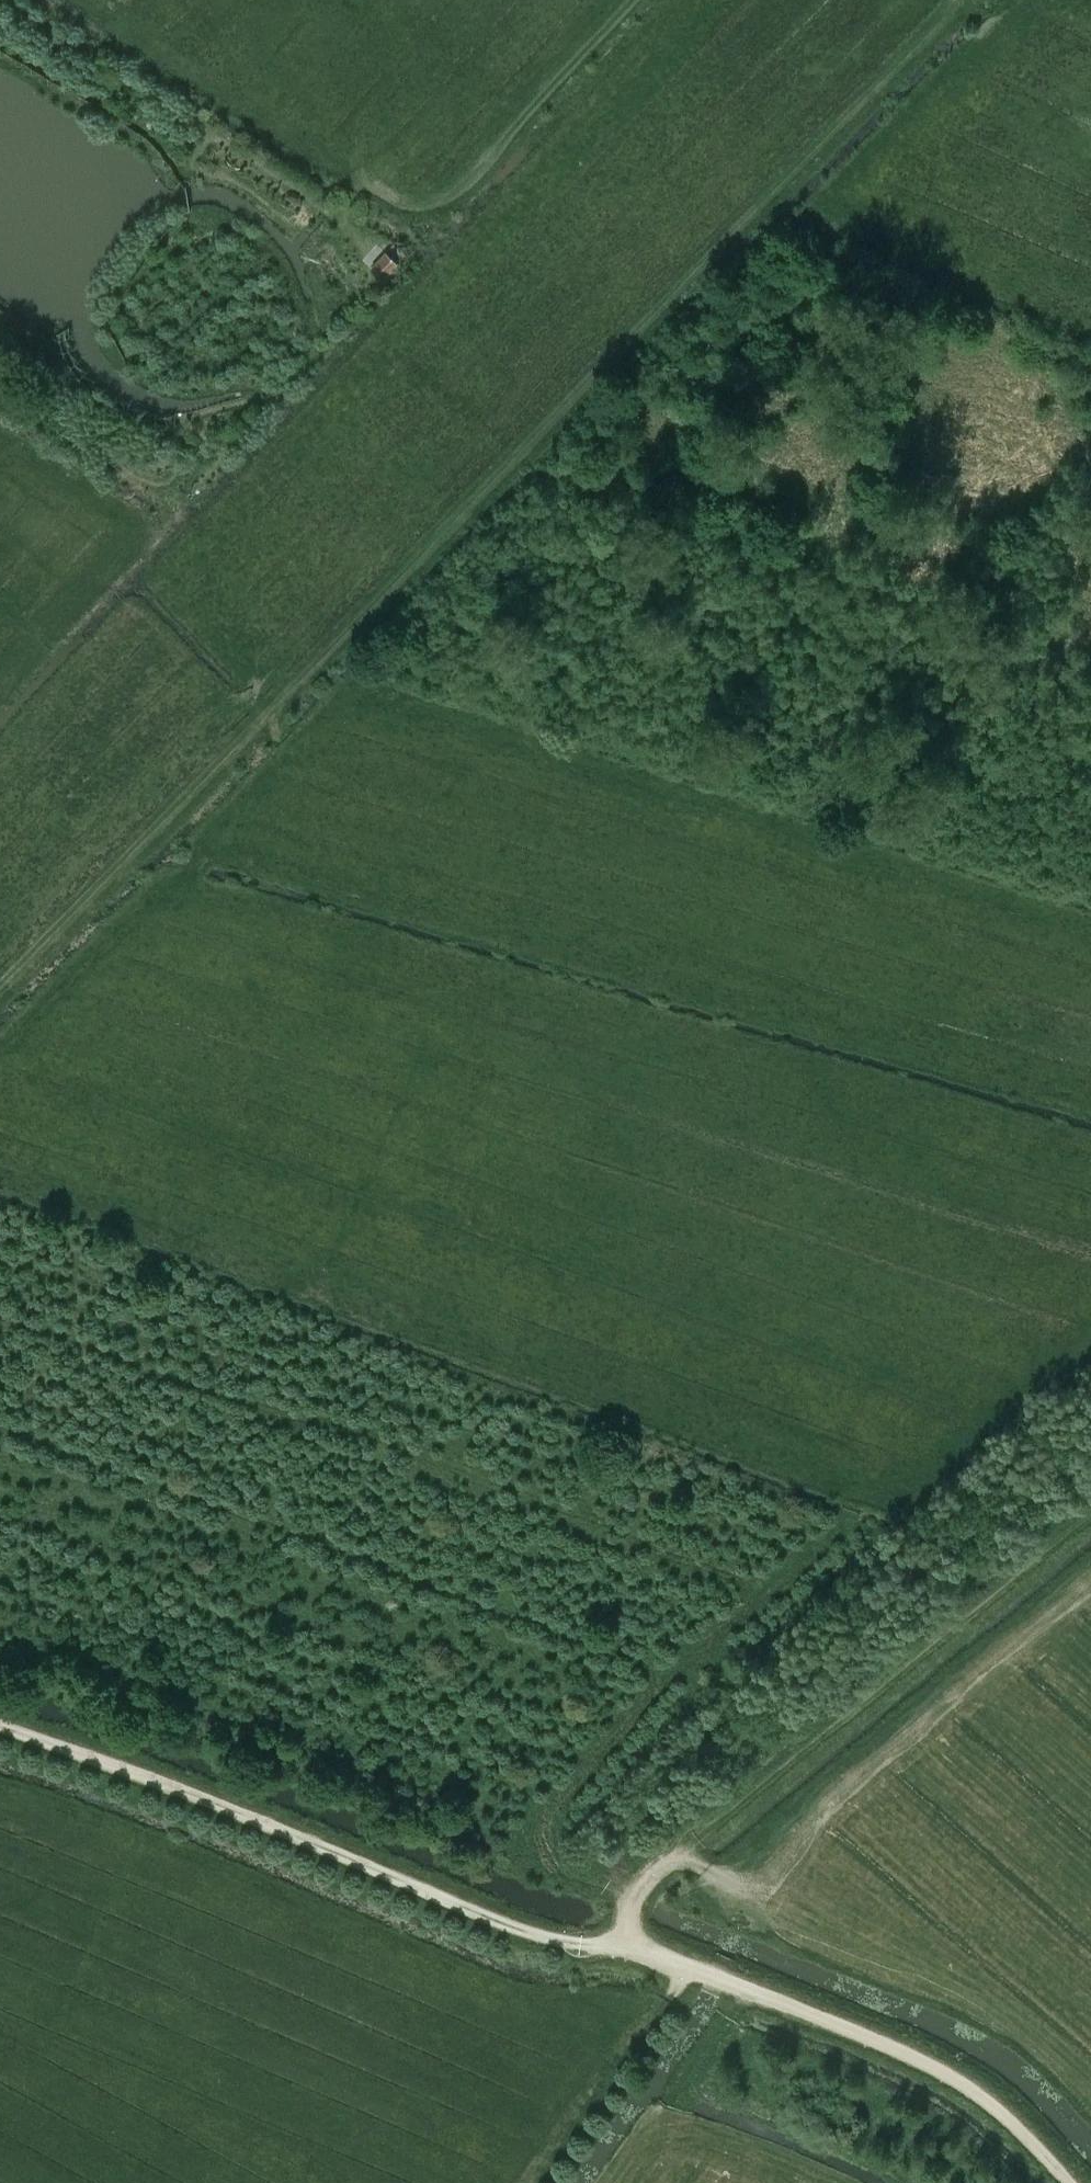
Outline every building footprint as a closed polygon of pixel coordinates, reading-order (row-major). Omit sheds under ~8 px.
[(399,263),(386,251),(371,268),(383,279),(399,263)]
